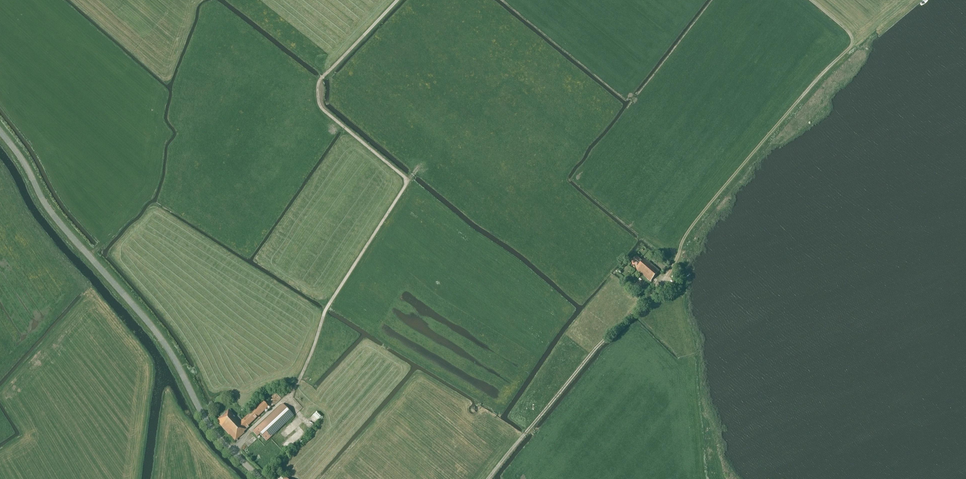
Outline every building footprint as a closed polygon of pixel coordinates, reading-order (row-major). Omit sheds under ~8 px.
[(651,282),(652,281),(651,281),(659,271),(644,259),(642,262),(636,257),(632,263),(637,267),(636,269),(651,282)] [(248,426),(268,407),(262,401),(242,420),(238,416),(236,418),(231,412),(230,410),(229,410),(216,421),(235,441),(236,442),(237,441),(238,440),(237,439),(244,433),(243,432),(247,429),(246,429),(248,427),(248,426)] [(266,441),(293,416),(282,404),(252,432),(257,436),(260,434),(266,441)] [(315,423),(323,417),(317,410),(310,417),(315,423)] [(281,433),(286,438),(290,433),(285,428),(281,433)] [(282,443),(285,448),(290,443),(289,441),(291,440),(289,437),(282,443)]
